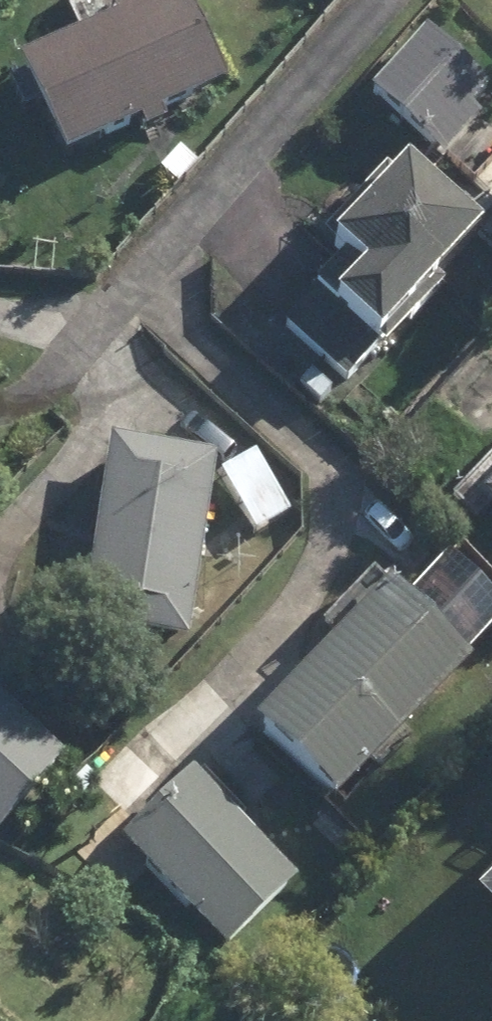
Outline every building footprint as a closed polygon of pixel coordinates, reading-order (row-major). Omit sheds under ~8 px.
[(80,163),(238,82),(195,0),(137,0),(121,8),(126,19),(32,69),(80,163)] [(454,161),(491,119),(491,92),(434,40),(383,97),(454,161)] [(355,382),(387,344),(397,353),(491,240),(491,228),(423,171),(413,182),(397,168),(360,212),(376,226),(291,328),(355,382)] [(311,391),(328,404),(337,391),(322,377),(311,391)] [(93,629),(195,646),(226,460),(124,444),(93,629)] [(230,475),(264,533),(297,513),(263,455),(230,475)] [(271,736),(354,809),(486,658),(402,586),(271,736)] [(3,840),(73,765),(0,696),(0,837),(3,840)] [(130,848),(235,956),(309,883),(204,776),(130,848)]
